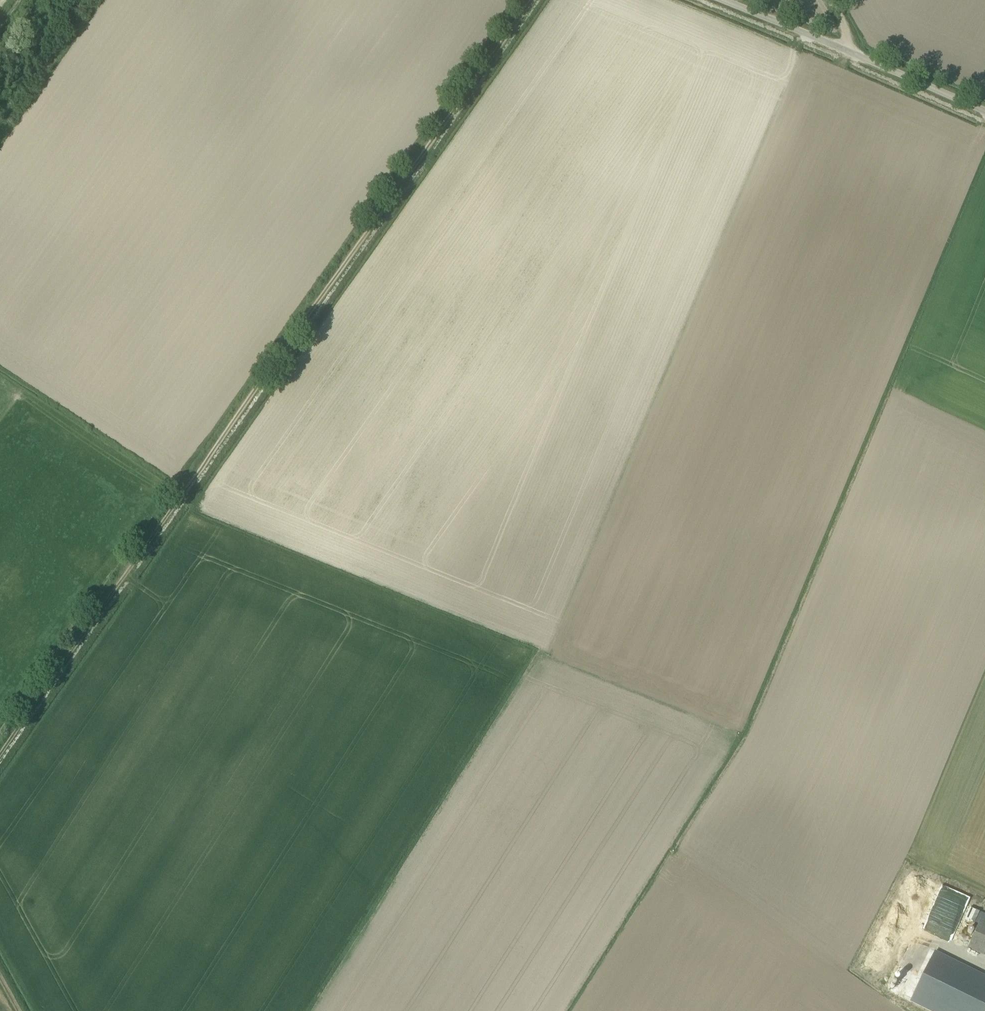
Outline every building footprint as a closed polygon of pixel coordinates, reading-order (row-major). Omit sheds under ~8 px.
[(968,947),(984,955),(984,921),(980,919),(968,947)] [(910,1003),(926,1010),(984,1010),(984,977),(934,952),(910,1003)]
